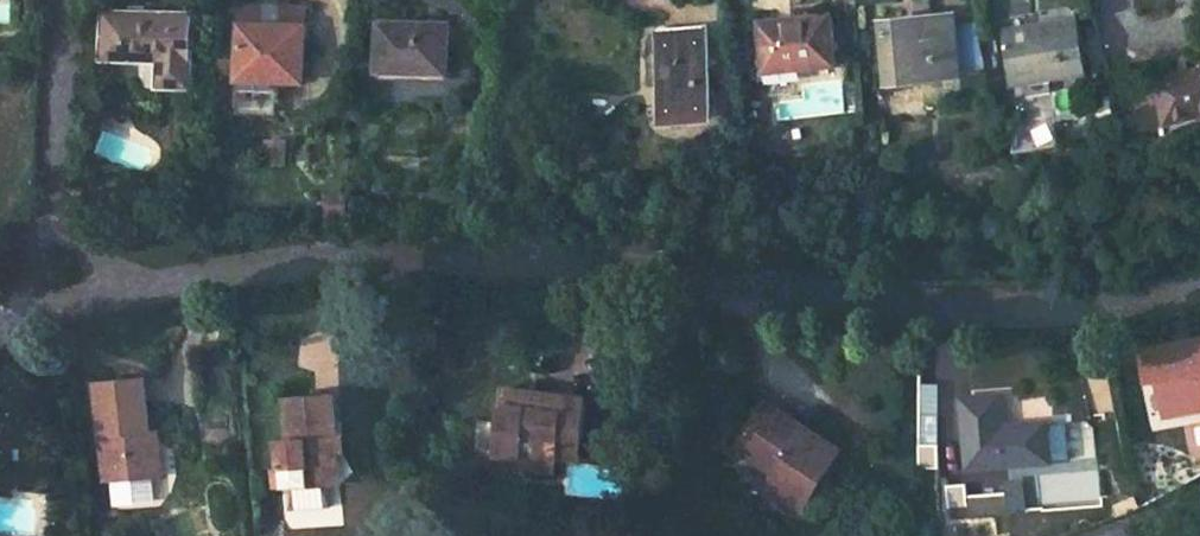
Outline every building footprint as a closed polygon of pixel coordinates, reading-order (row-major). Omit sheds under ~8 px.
[(884,80),(957,69),(957,63),(981,60),(973,11),(949,15),(947,5),(875,17),(884,80)] [(187,12),(106,9),(104,58),(158,59),(158,84),(188,86),(187,12)] [(833,60),(828,11),(757,17),(761,66),(833,60)] [(1079,19),(1005,27),(1012,74),(1037,72),(1038,80),(1087,74),(1079,19)] [(301,21),(240,21),(239,77),(275,78),(275,84),(301,84),(301,21)] [(447,22),(374,21),(373,68),(446,71),(447,22)] [(699,22),(655,27),(663,116),(707,112),(699,22)] [(1157,84),(1166,126),(1199,119),(1199,75),(1157,84)] [(315,331),(315,379),(337,379),(338,331),(315,331)] [(1157,351),(1163,380),(1174,378),(1179,408),(1199,405),(1199,343),(1157,351)] [(541,387),(520,384),(507,453),(569,463),(570,456),(591,459),(601,394),(555,388),(557,374),(569,375),(570,367),(545,365),(541,387)] [(151,501),(149,477),(151,477),(148,438),(142,381),(95,385),(103,482),(111,481),(114,504),(151,501)] [(339,393),(290,397),(296,442),(282,443),(287,487),(339,481),(332,439),(343,438),(339,393)] [(1002,396),(963,399),(971,469),(1058,461),(1052,417),(1005,423),(1002,396)] [(849,459),(772,409),(746,448),(783,473),(771,490),(809,516),(849,459)] [(161,476),(157,437),(148,438),(151,477),(161,476)]
